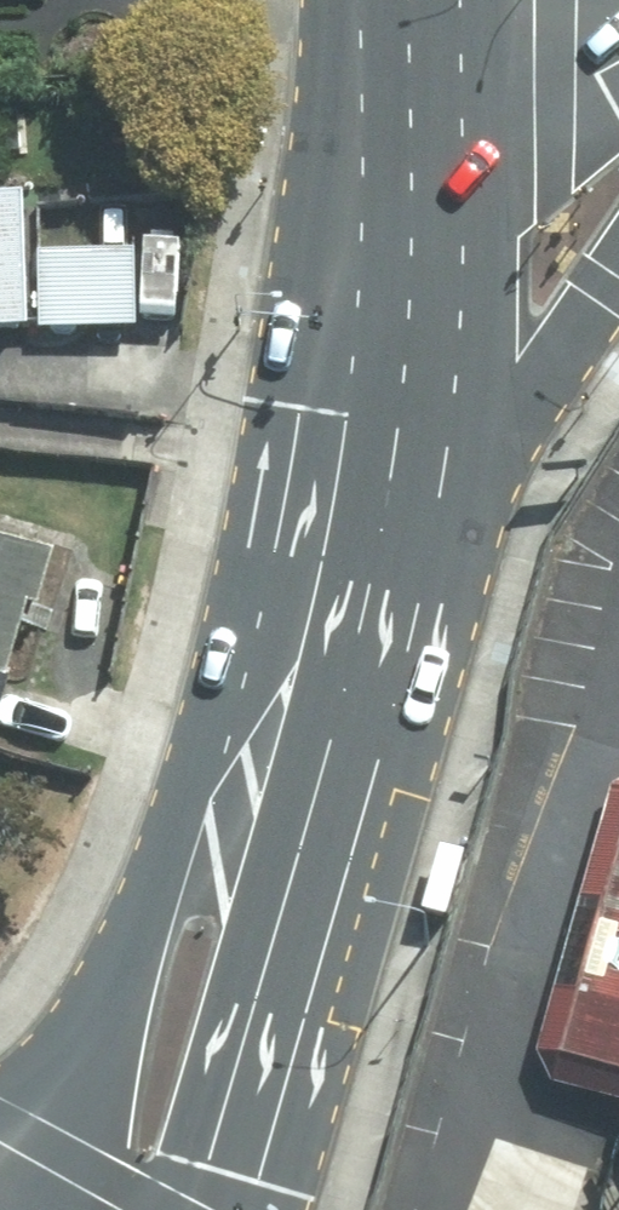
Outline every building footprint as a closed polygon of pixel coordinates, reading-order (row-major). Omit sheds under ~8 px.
[(185,241),(124,236),(134,267),(28,270),(26,207),(0,208),(0,348),(145,344),(137,317),(178,330),(185,241)] [(63,562),(0,544),(0,691),(21,620),(44,627),(63,562)]
